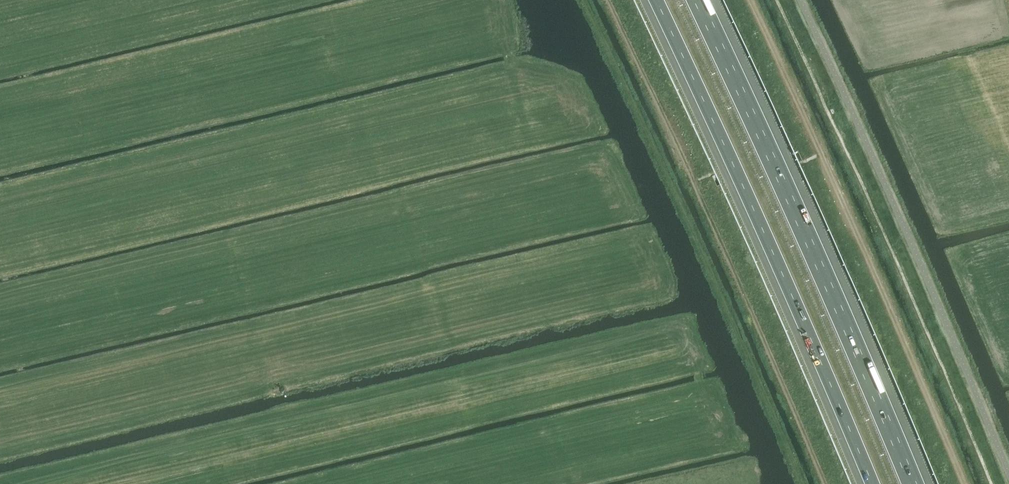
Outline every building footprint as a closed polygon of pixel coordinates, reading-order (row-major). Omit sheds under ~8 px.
[(798,151),(794,152),(799,163),(803,161),(798,151)]
